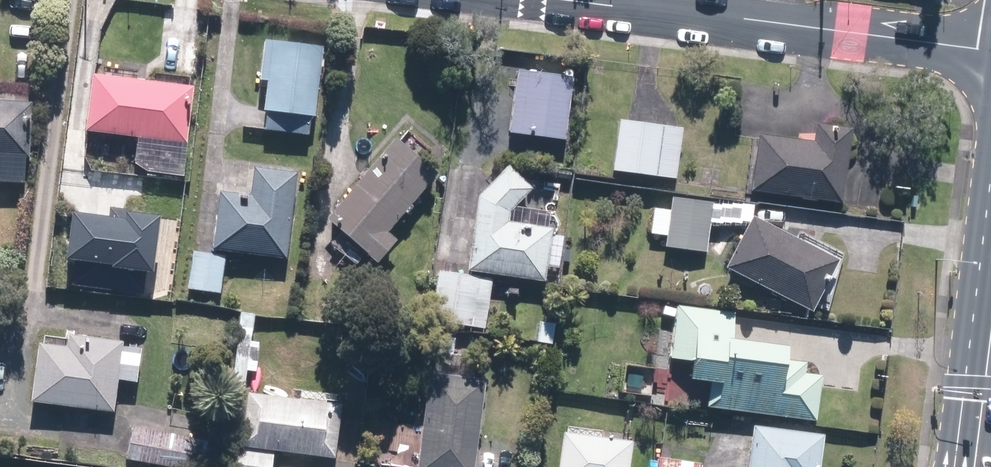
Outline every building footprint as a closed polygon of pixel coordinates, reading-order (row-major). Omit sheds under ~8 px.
[(317,49),(258,42),(254,83),(261,83),(257,113),(261,113),(259,132),(304,137),(306,119),(309,119),(317,49)] [(566,79),(512,72),(505,135),(559,141),(566,79)] [(188,88),(86,76),(80,133),(181,145),(188,88)] [(21,184),(22,159),(24,159),(27,104),(0,103),(0,183),(21,184)] [(678,129),(614,122),(608,172),(672,180),(678,129)] [(807,144),(752,137),(745,193),(836,205),(846,130),(809,126),(807,144)] [(389,140),(320,221),(372,264),(390,242),(382,234),(399,214),(401,216),(408,208),(405,206),(431,175),(389,140)] [(471,198),(461,273),(539,284),(541,269),(554,270),(559,238),(546,236),(547,230),(503,223),(503,214),(526,190),(502,167),(471,198)] [(214,192),(206,251),(282,261),(293,174),(248,169),(245,196),(214,192)] [(741,226),(719,270),(807,314),(833,262),(748,219),(749,206),(716,205),(716,207),(708,206),(708,203),(667,200),(666,210),(650,209),(647,235),(662,237),(660,248),(702,253),(706,225),(741,226)] [(222,257),(191,253),(186,291),(217,295),(222,257)] [(488,280),(433,273),(426,323),(481,330),(488,280)] [(704,385),(701,408),(811,423),(817,377),(808,376),(809,365),(775,361),(776,349),(722,342),(728,314),(671,307),(671,310),(660,307),(658,316),(669,318),(664,360),(678,363),(678,382),(704,385)] [(250,316),(236,315),(227,388),(241,390),(243,372),(253,373),(256,343),(246,342),(250,316)] [(32,345),(25,403),(109,414),(113,381),(132,384),(136,351),(116,348),(117,344),(63,337),(61,348),(32,345)] [(479,382),(422,375),(417,414),(414,413),(413,425),(358,419),(354,466),(469,466),(479,382)] [(240,395),(234,446),(225,445),(222,466),(267,466),(268,453),(329,460),(335,406),(240,395)] [(747,427),(741,466),(814,466),(818,436),(747,427)] [(122,460),(160,466),(183,466),(189,439),(128,428),(122,460)] [(552,466),(623,466),(626,443),(556,434),(552,466)] [(653,458),(652,466),(698,466),(699,465),(653,458)]
